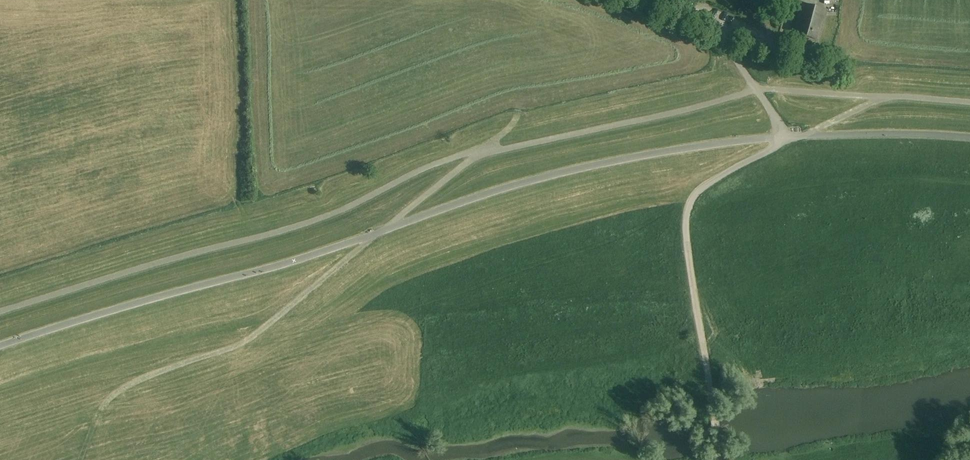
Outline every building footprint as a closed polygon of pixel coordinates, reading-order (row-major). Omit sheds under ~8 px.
[(813,7),(802,4),(794,34),(818,40),(826,11),(817,8),(817,9),(812,8),(813,7)]
